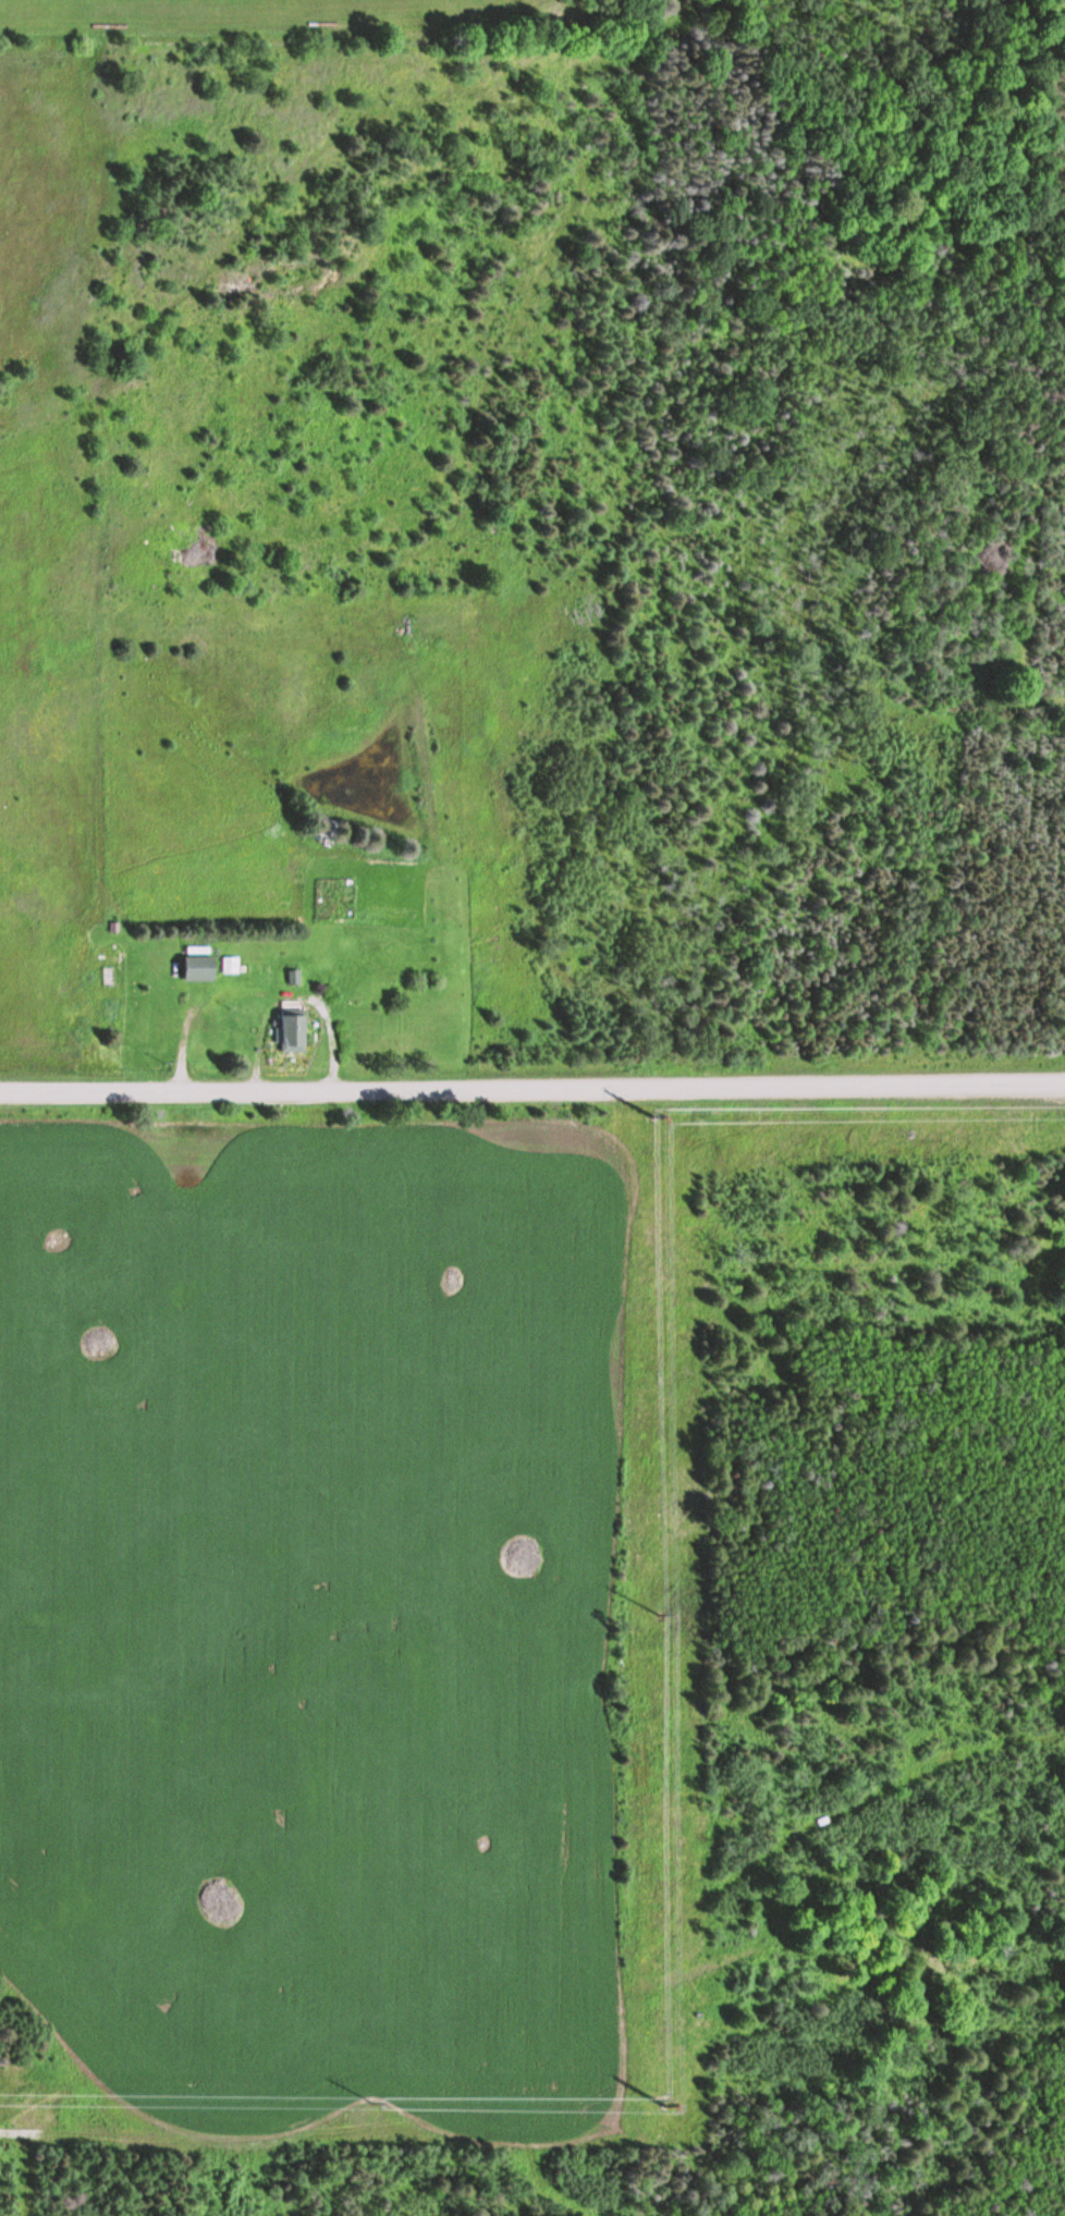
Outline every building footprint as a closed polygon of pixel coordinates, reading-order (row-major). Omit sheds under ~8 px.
[(212,957),(181,957),(181,980),(212,980),(212,957)] [(223,973),(237,973),(237,960),(223,960),(223,973)] [(301,1051),(301,1014),(277,1014),(277,1051),(301,1051)]
